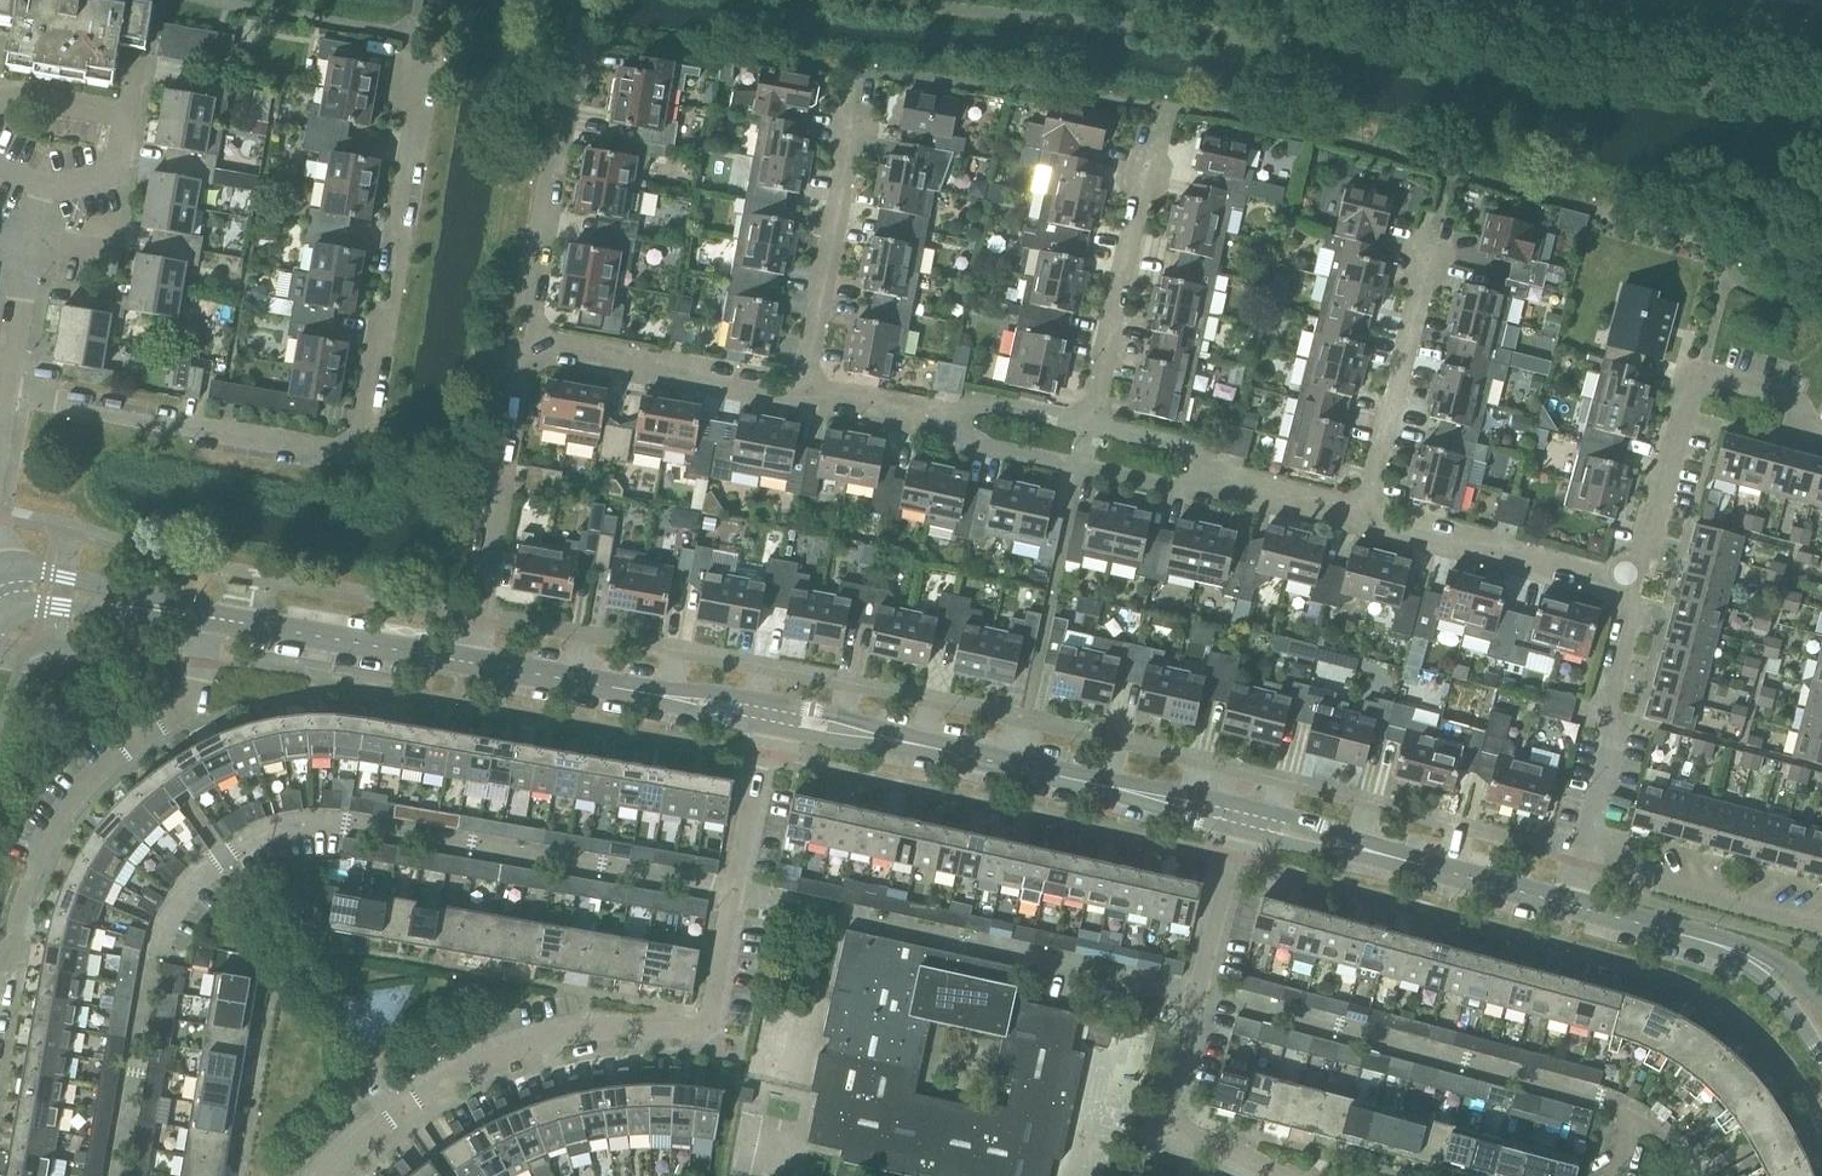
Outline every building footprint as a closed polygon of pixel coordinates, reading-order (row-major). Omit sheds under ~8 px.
[(52,78),(73,81),(74,78),(116,85),(123,39),(149,43),(156,4),(133,0),(0,0),(0,17),(17,20),(9,67),(51,74),(51,77),(52,78)] [(165,23),(159,56),(231,69),(237,35),(165,23)] [(332,59),(327,87),(376,96),(381,66),(357,62),(359,47),(364,47),(365,46),(324,38),(320,57),(332,59)] [(616,79),(613,94),(668,104),(671,88),(685,91),(687,74),(701,76),(702,68),(643,58),(641,71),(622,68),(619,80),(616,79)] [(771,71),(764,69),(759,93),(735,92),(731,110),(763,116),(783,120),(786,105),(808,109),(809,105),(813,106),(816,104),(819,87),(817,83),(813,82),(814,79),(776,72),(777,69),(772,68),(771,71)] [(168,90),(163,117),(224,128),(229,101),(231,86),(182,78),(179,91),(168,90)] [(313,102),(308,131),(344,137),(347,121),(371,125),(376,96),(327,87),(324,104),(313,102)] [(910,91),(903,127),(917,130),(929,132),(926,147),(955,152),(964,153),(965,151),(971,152),(974,140),(949,135),(952,117),(964,120),(967,118),(969,105),(967,102),(910,91)] [(645,128),(642,141),(667,145),(675,147),(679,123),(666,120),(668,104),(613,94),(611,110),(614,110),(612,122),(645,128)] [(1023,146),(1042,150),(1076,157),(1079,143),(1102,148),(1109,115),(1086,110),(1085,113),(1052,106),(1047,126),(1028,122),(1023,146)] [(763,116),(755,157),(810,167),(813,151),(809,150),(811,140),(799,138),(802,123),(783,120),(763,116)] [(163,117),(159,145),(169,147),(167,160),(217,169),(219,155),(224,128),(163,117)] [(256,120),(253,133),(267,136),(270,122),(256,120)] [(365,142),(365,140),(349,137),(344,137),(308,131),(305,149),(321,152),(316,180),(328,182),(377,190),(382,161),(362,158),(357,157),(360,141),(365,142)] [(1204,135),(1196,169),(1204,170),(1222,174),(1219,188),(1248,195),(1282,202),(1285,188),(1253,181),(1255,170),(1246,168),(1251,146),(1204,135)] [(584,176),(583,180),(633,189),(636,172),(649,169),(652,155),(665,157),(667,145),(642,141),(619,137),(616,154),(589,149),(587,159),(584,158),(581,175),(584,176)] [(884,164),(881,180),(936,191),(939,191),(955,152),(926,147),(904,142),(901,157),(890,154),(888,165),(884,164)] [(1053,167),(1047,194),(1102,206),(1105,190),(1101,189),(1104,178),(1093,176),(1096,162),(1076,157),(1042,150),(1039,164),(1053,167)] [(755,157),(747,198),(787,205),(789,191),(801,193),(803,183),(807,183),(810,167),(755,157)] [(154,172),(149,199),(198,208),(203,181),(215,183),(217,169),(167,160),(165,173),(154,172)] [(579,184),(576,201),(580,201),(578,211),(598,215),(606,216),(603,232),(637,238),(646,191),(633,189),(583,180),(583,185),(579,184)] [(891,210),(888,224),(928,232),(936,191),(881,180),(878,197),(882,197),(880,208),(891,210)] [(311,208),(308,226),(349,233),(349,232),(345,231),(347,216),(372,220),(377,190),(328,182),(323,210),(311,208)] [(972,188),(970,196),(986,198),(988,184),(980,182),(972,188)] [(1004,203),(1007,186),(992,183),(989,200),(1004,203)] [(1345,223),(1341,237),(1371,244),(1374,230),(1386,233),(1395,196),(1348,183),(1339,221),(1345,223)] [(1176,205),(1172,221),(1227,233),(1233,206),(1245,209),(1248,195),(1219,188),(1196,184),(1193,198),(1182,195),(1180,206),(1176,205)] [(1047,194),(1038,234),(1077,243),(1081,229),(1092,232),(1094,221),(1098,222),(1102,206),(1047,194)] [(747,198),(739,239),(794,249),(797,233),(793,232),(795,222),(784,219),(787,205),(747,198)] [(155,229),(153,242),(203,251),(205,237),(193,235),(198,208),(149,199),(144,227),(155,229)] [(1546,231),(1490,217),(1482,248),(1516,257),(1515,262),(1514,262),(1510,279),(1530,284),(1544,288),(1546,282),(1558,286),(1560,286),(1562,285),(1564,284),(1565,283),(1566,282),(1567,280),(1567,279),(1567,278),(1568,276),(1568,274),(1567,272),(1566,270),(1565,269),(1563,267),(1538,261),(1546,231)] [(1182,251),(1179,265),(1218,274),(1227,233),(1172,221),(1169,237),(1173,238),(1170,249),(1182,251)] [(868,246),(865,262),(920,272),(928,232),(888,224),(886,239),(874,236),(872,247),(868,246)] [(317,246),(312,274),(361,282),(366,253),(342,248),(344,233),(349,234),(349,233),(308,226),(305,244),(317,246)] [(568,271),(567,276),(617,285),(620,268),(632,270),(637,238),(603,232),(600,249),(572,245),(571,255),(567,254),(564,271),(568,271)] [(1336,251),(1330,277),(1384,291),(1388,275),(1384,274),(1387,263),(1367,258),(1371,244),(1341,237),(1328,233),(1325,248),(1336,251)] [(1038,234),(1029,275),(1084,287),(1087,271),(1083,270),(1086,260),(1074,257),(1077,243),(1038,234)] [(739,239),(732,280),(771,287),(774,273),(785,275),(787,264),(791,265),(794,249),(739,239)] [(140,254),(135,282),(184,290),(188,263),(200,265),(203,251),(153,242),(151,256),(140,254)] [(981,249),(979,261),(994,264),(997,252),(981,249)] [(876,292),(873,306),(912,314),(920,272),(865,262),(862,279),(866,279),(864,290),(876,292)] [(1158,287),(1155,302),(1209,314),(1218,274),(1179,265),(1176,279),(1164,277),(1162,287),(1158,287)] [(960,270),(958,279),(968,281),(970,272),(960,270)] [(296,271),(291,301),(295,302),(292,317),(334,324),(329,323),(331,307),(336,308),(356,311),(361,282),(312,274),(296,271)] [(1008,303),(1006,312),(1020,316),(1060,324),(1063,310),(1074,313),(1077,302),(1080,303),(1084,287),(1029,275),(1022,306),(1008,303)] [(617,285),(567,276),(566,280),(563,280),(560,296),(563,297),(561,307),(589,312),(586,328),(621,334),(626,305),(614,303),(617,285)] [(1330,277),(1319,318),(1358,327),(1362,313),(1373,316),(1376,306),(1380,307),(1384,291),(1330,277)] [(1458,293),(1454,309),(1508,322),(1515,296),(1526,298),(1530,284),(1510,279),(1509,279),(1509,280),(1494,277),(1491,290),(1465,283),(1462,294),(1458,293)] [(724,321),(734,322),(779,331),(782,315),(778,314),(780,304),(769,301),(771,287),(732,280),(724,321)] [(135,282),(132,297),(130,310),(179,318),(184,290),(135,282)] [(1609,343),(1605,358),(1638,367),(1642,353),(1662,359),(1677,305),(1656,299),(1658,293),(1625,284),(1615,321),(1621,323),(1615,345),(1609,343)] [(1272,292),(1269,304),(1283,308),(1286,296),(1272,292)] [(65,305),(60,333),(108,342),(113,315),(125,317),(126,309),(130,310),(132,297),(125,296),(124,301),(78,293),(75,307),(65,305)] [(1164,333),(1161,347),(1200,355),(1209,314),(1155,302),(1151,319),(1155,319),(1153,330),(1164,333)] [(678,304),(677,312),(691,315),(692,307),(678,304)] [(853,328),(850,344),(895,353),(905,354),(912,314),(873,306),(870,320),(859,318),(857,329),(853,328)] [(1271,306),(1268,317),(1275,319),(1281,315),(1283,309),(1271,306)] [(1454,309),(1450,325),(1454,325),(1451,336),(1455,337),(1462,339),(1459,353),(1509,366),(1513,351),(1501,348),(1508,322),(1454,309)] [(1251,311),(1249,322),(1262,325),(1265,314),(1251,311)] [(691,315),(677,312),(671,340),(685,343),(691,315)] [(1543,330),(1558,334),(1563,316),(1548,312),(1543,330)] [(1020,316),(1011,356),(1066,368),(1069,352),(1066,351),(1068,341),(1057,339),(1060,324),(1020,316)] [(301,337),(296,365),(345,374),(350,344),(326,340),(328,325),(333,325),(334,324),(292,317),(289,335),(301,337)] [(1319,318),(1309,358),(1363,372),(1367,356),(1364,355),(1366,344),(1355,341),(1358,327),(1319,318)] [(779,331),(734,322),(729,349),(770,357),(772,346),(776,347),(779,331)] [(108,342),(60,333),(55,361),(66,363),(63,377),(113,386),(116,371),(104,369),(108,342)] [(895,353),(850,344),(847,360),(851,361),(849,372),(890,379),(895,353)] [(1140,368),(1137,384),(1191,396),(1200,355),(1161,347),(1158,361),(1146,358),(1144,369),(1140,368)] [(745,363),(746,354),(729,351),(727,360),(745,363)] [(1438,374),(1434,389),(1488,403),(1494,377),(1506,380),(1509,366),(1459,353),(1455,367),(1444,364),(1442,375),(1438,374)] [(1066,368),(1011,356),(1006,383),(1056,394),(1059,384),(1063,384),(1066,368)] [(1309,358),(1299,398),(1338,408),(1342,394),(1353,397),(1356,387),(1359,388),(1363,372),(1309,358)] [(1605,358),(1594,399),(1648,413),(1652,398),(1648,397),(1651,386),(1642,384),(1646,370),(1638,367),(1605,358)] [(1543,359),(1539,373),(1549,375),(1552,361),(1543,359)] [(934,390),(949,392),(954,364),(940,361),(934,390)] [(954,364),(949,392),(963,395),(968,366),(954,364)] [(280,391),(276,410),(317,417),(318,415),(313,414),(316,399),(340,403),(345,374),(296,365),(291,393),(280,391)] [(188,387),(187,396),(200,398),(206,368),(192,366),(190,375),(188,387)] [(176,373),(174,385),(188,387),(190,375),(176,373)] [(1533,378),(1530,390),(1540,392),(1543,381),(1533,378)] [(210,399),(276,410),(280,391),(213,380),(210,399)] [(542,428),(570,433),(571,433),(579,385),(550,380),(542,428)] [(1191,396),(1137,384),(1133,400),(1137,401),(1135,411),(1185,422),(1191,396)] [(571,433),(570,433),(568,442),(598,448),(608,390),(579,385),(571,433)] [(1442,420),(1439,433),(1477,443),(1488,403),(1434,389),(1430,405),(1433,406),(1431,417),(1442,420)] [(664,459),(665,449),(674,402),(644,397),(636,444),(635,454),(664,459)] [(1299,398),(1289,439),(1343,452),(1347,437),(1343,436),(1346,425),(1335,422),(1338,408),(1299,398)] [(1594,399),(1583,439),(1622,450),(1626,436),(1637,439),(1640,428),(1644,429),(1648,413),(1594,399)] [(674,402),(665,449),(687,453),(685,459),(688,463),(692,464),(691,473),(710,476),(716,443),(697,440),(703,407),(674,402)] [(1256,429),(1260,415),(1245,411),(1242,425),(1256,429)] [(733,469),(761,474),(772,419),(742,414),(736,447),(718,443),(712,477),(731,481),(733,469)] [(787,491),(802,494),(810,448),(797,445),(801,425),(772,419),(761,474),(789,479),(787,491)] [(1519,419),(1515,433),(1528,436),(1532,422),(1519,419)] [(1219,451),(1234,455),(1240,426),(1227,423),(1221,443),(1219,451)] [(601,457),(615,460),(621,426),(607,424),(601,457)] [(621,426),(615,460),(629,462),(634,429),(621,426)] [(1240,426),(1234,455),(1247,458),(1254,430),(1240,426)] [(821,475),(849,481),(857,435),(828,430),(824,451),(810,448),(802,494),(817,497),(821,475)] [(1417,454),(1413,470),(1467,484),(1474,457),(1486,460),(1489,446),(1477,443),(1439,433),(1435,447),(1424,444),(1421,455),(1417,454)] [(1714,477),(1739,484),(1751,440),(1726,434),(1714,477)] [(872,512),(886,515),(894,478),(896,467),(882,464),(887,441),(857,435),(849,481),(877,486),(872,512)] [(1343,452),(1289,439),(1282,465),(1333,478),(1335,467),(1339,468),(1343,452)] [(1583,439),(1573,479),(1626,494),(1631,478),(1627,477),(1630,467),(1618,464),(1622,450),(1583,439)] [(1739,484),(1763,490),(1774,447),(1751,440),(1739,484)] [(1763,490),(1787,496),(1798,453),(1774,447),(1763,490)] [(1811,503),(1821,460),(1821,459),(1798,453),(1787,496),(1811,503)] [(1821,506),(1821,460),(1811,503),(1821,506)] [(886,515),(886,516),(901,520),(904,506),(931,512),(941,467),(912,461),(908,481),(894,478),(886,515)] [(531,466),(528,480),(562,485),(564,471),(531,466)] [(941,467),(931,512),(929,522),(957,528),(956,535),(970,538),(979,500),(966,497),(971,474),(941,467)] [(1467,484),(1413,470),(1409,486),(1413,487),(1410,498),(1461,510),(1467,484)] [(1026,486),(997,479),(992,503),(979,500),(970,538),(985,541),(986,539),(991,535),(1014,541),(1026,486)] [(1626,494),(1573,479),(1565,506),(1616,519),(1618,509),(1622,510),(1626,494)] [(562,485),(528,480),(526,493),(559,499),(562,485)] [(1056,492),(1026,486),(1014,541),(1042,547),(1039,558),(1055,562),(1064,518),(1051,515),(1056,492)] [(707,493),(704,512),(718,515),(724,510),(712,491),(707,493)] [(1496,520),(1509,524),(1517,496),(1503,492),(1496,520)] [(1517,496),(1509,524),(1523,527),(1531,499),(1517,496)] [(1084,556),(1111,562),(1123,507),(1094,501),(1089,524),(1076,521),(1067,562),(1082,565),(1084,556)] [(1704,518),(1713,520),(1717,505),(1708,503),(1704,518)] [(551,546),(543,594),(572,599),(578,566),(596,569),(602,536),(607,507),(593,505),(588,533),(583,533),(581,542),(567,539),(565,549),(551,546)] [(1138,575),(1152,578),(1161,539),(1147,537),(1153,513),(1123,507),(1111,562),(1139,568),(1138,575)] [(1743,528),(1752,531),(1756,516),(1747,513),(1743,528)] [(706,516),(703,529),(716,531),(718,519),(706,516)] [(1756,516),(1752,531),(1761,533),(1765,518),(1756,516)] [(1169,574),(1197,580),(1209,526),(1179,519),(1174,542),(1161,539),(1152,578),(1167,581),(1169,574)] [(1698,539),(1695,550),(1738,561),(1745,536),(1697,523),(1693,538),(1698,539)] [(1272,573),(1287,577),(1299,532),(1270,525),(1265,544),(1251,541),(1246,560),(1237,597),(1232,622),(1246,626),(1254,592),(1270,580),(1272,573)] [(1223,594),(1237,597),(1246,560),(1232,556),(1238,532),(1209,526),(1197,580),(1224,586),(1223,594)] [(1791,541),(1800,543),(1804,529),(1794,526),(1791,541)] [(1804,529),(1800,543),(1809,546),(1813,531),(1804,529)] [(514,589),(543,594),(551,546),(534,543),(536,534),(524,532),(514,589)] [(1311,600),(1325,604),(1335,566),(1322,562),(1327,539),(1299,532),(1287,577),(1315,584),(1311,600)] [(616,538),(602,536),(596,569),(610,572),(616,538)] [(1602,553),(1605,540),(1591,537),(1588,550),(1602,553)] [(699,619),(729,624),(737,578),(721,575),(722,570),(712,556),(714,547),(698,544),(697,550),(691,583),(706,586),(699,619)] [(1355,594),(1372,598),(1383,553),(1354,546),(1348,569),(1335,566),(1325,604),(1340,607),(1341,604),(1353,599),(1355,594)] [(677,581),(691,583),(697,550),(683,547),(677,581)] [(647,553),(618,548),(608,605),(637,610),(646,563),(647,553)] [(1687,559),(1684,572),(1732,585),(1738,561),(1695,550),(1692,560),(1687,559)] [(1796,560),(1811,564),(1813,555),(1799,551),(1796,560)] [(1383,553),(1372,598),(1390,603),(1396,616),(1393,631),(1412,636),(1422,597),(1404,593),(1412,560),(1383,553)] [(737,578),(729,624),(758,630),(764,597),(778,599),(785,560),(770,557),(767,572),(739,566),(737,578)] [(785,635),(814,640),(823,594),(808,592),(811,575),(798,572),(800,563),(785,560),(778,599),(791,602),(785,635)] [(1773,560),(1770,570),(1785,574),(1787,564),(1773,560)] [(646,563),(637,610),(667,615),(675,568),(646,563)] [(1785,574),(1770,570),(1768,579),(1782,583),(1785,574)] [(1440,618),(1467,625),(1479,578),(1451,571),(1442,602),(1424,598),(1414,636),(1433,642),(1440,618)] [(1685,587),(1682,597),(1725,609),(1732,585),(1684,572),(1680,586),(1685,587)] [(1479,578),(1467,625),(1464,634),(1491,641),(1487,655),(1507,661),(1517,622),(1499,618),(1508,586),(1479,578)] [(850,613),(864,616),(870,586),(842,580),(839,597),(823,594),(814,640),(844,646),(850,613)] [(871,651),(900,657),(910,612),(893,608),(895,599),(889,590),(870,586),(864,616),(878,618),(871,651)] [(1788,590),(1786,599),(1800,603),(1803,594),(1788,590)] [(936,631),(949,634),(958,595),(943,592),(937,618),(910,612),(900,657),(929,664),(936,631)] [(956,670),(985,676),(995,630),(980,627),(984,611),(971,608),(973,598),(958,595),(949,634),(963,637),(956,670)] [(1534,627),(1517,622),(1507,661),(1525,666),(1529,652),(1557,659),(1559,650),(1571,603),(1543,595),(1534,627)] [(1674,606),(1671,620),(1719,633),(1725,609),(1682,597),(1679,608),(1674,606)] [(1800,603),(1786,599),(1783,608),(1798,612),(1800,603)] [(1600,610),(1571,603),(1559,650),(1587,657),(1600,610)] [(1760,608),(1757,617),(1772,621),(1775,612),(1760,608)] [(995,630),(985,676),(1014,683),(1021,650),(1035,653),(1043,614),(1028,611),(1026,620),(1013,618),(1009,634),(995,630)] [(1146,612),(1143,625),(1149,626),(1152,613),(1146,612)] [(1070,620),(1055,617),(1047,655),(1060,658),(1053,691),(1082,698),(1092,652),(1095,637),(1068,631),(1070,620)] [(1772,621),(1757,617),(1755,627),(1770,630),(1772,621)] [(1672,635),(1669,645),(1713,657),(1719,633),(1671,620),(1667,633),(1672,635)] [(1277,634),(1273,649),(1288,653),(1292,638),(1277,634)] [(1092,652),(1082,698),(1111,704),(1118,671),(1131,674),(1138,645),(1095,635),(1095,637),(1092,652)] [(1138,645),(1131,674),(1145,677),(1143,684),(1138,710),(1167,716),(1177,671),(1163,667),(1166,651),(1144,646),(1146,636),(1140,635),(1138,645)] [(1768,636),(1766,645),(1781,649),(1783,640),(1768,636)] [(1415,637),(1413,647),(1427,650),(1429,641),(1415,637)] [(1320,645),(1316,659),(1331,663),(1335,649),(1320,645)] [(1662,654),(1658,668),(1706,680),(1713,657),(1669,645),(1667,655),(1662,654)] [(1781,649),(1766,645),(1763,655),(1778,658),(1781,649)] [(1203,690),(1218,693),(1226,654),(1211,651),(1205,677),(1177,671),(1167,716),(1196,723),(1203,690)] [(1223,729),(1252,736),(1263,691),(1235,684),(1241,657),(1226,654),(1218,693),(1231,696),(1223,729)] [(1747,656),(1745,665),(1759,669),(1762,660),(1747,656)] [(1813,683),(1821,686),(1821,660),(1820,660),(1813,683)] [(1759,669),(1745,665),(1742,674),(1757,678),(1759,669)] [(1659,682),(1657,693),(1700,704),(1706,680),(1658,668),(1655,681),(1659,682)] [(1487,672),(1484,684),(1496,687),(1499,676),(1487,672)] [(1505,676),(1503,688),(1514,691),(1517,679),(1505,676)] [(1263,691),(1252,736),(1281,744),(1289,711),(1302,714),(1310,685),(1295,681),(1294,686),(1266,680),(1263,691)] [(1807,707),(1821,711),(1821,686),(1813,683),(1807,707)] [(1307,750),(1336,758),(1348,712),(1350,703),(1337,699),(1338,692),(1310,685),(1302,714),(1316,718),(1307,750)] [(1763,686),(1760,695),(1775,699),(1778,690),(1763,686)] [(1549,688),(1545,701),(1575,709),(1578,696),(1549,688)] [(1700,704),(1657,693),(1654,703),(1649,702),(1645,716),(1693,729),(1700,704)] [(1775,699),(1760,695),(1758,704),(1773,708),(1775,699)] [(1373,732),(1387,736),(1396,702),(1381,698),(1379,703),(1366,699),(1362,716),(1348,712),(1336,758),(1365,765),(1373,732)] [(1575,709),(1545,701),(1542,714),(1571,722),(1575,709)] [(1387,736),(1387,739),(1405,744),(1396,775),(1425,783),(1437,736),(1440,727),(1413,720),(1416,707),(1396,702),(1387,736)] [(1734,704),(1732,713),(1747,717),(1749,708),(1734,704)] [(1801,731),(1821,737),(1821,711),(1807,707),(1801,731)] [(1488,800),(1517,808),(1529,761),(1514,757),(1516,748),(1512,741),(1506,739),(1513,716),(1493,711),(1488,730),(1479,764),(1497,768),(1488,800)] [(1747,717),(1732,713),(1730,722),(1744,726),(1747,717)] [(309,714),(279,717),(286,760),(311,757),(309,714)] [(338,714),(309,714),(311,757),(336,757),(338,714)] [(368,717),(338,714),(336,757),(360,760),(368,717)] [(279,717),(250,723),(262,765),(286,760),(279,717)] [(390,721),(368,717),(360,760),(382,764),(390,721)] [(411,725),(390,721),(382,764),(404,767),(411,725)] [(250,723),(223,733),(239,773),(242,780),(264,772),(262,765),(250,723)] [(433,728),(411,725),(404,767),(425,771),(433,728)] [(1462,759),(1479,764),(1488,730),(1475,726),(1470,745),(1437,736),(1425,783),(1453,791),(1462,759)] [(454,732),(433,728),(425,771),(447,775),(454,732)] [(1654,743),(1663,745),(1667,731),(1658,728),(1654,743)] [(1801,731),(1794,756),(1821,764),(1821,737),(1801,731)] [(476,736),(454,732),(447,775),(468,779),(476,736)] [(223,733),(196,746),(217,784),(239,773),(223,733)] [(1747,744),(1762,748),(1764,739),(1750,735),(1747,744)] [(497,740),(476,736),(468,779),(490,782),(497,740)] [(1693,754),(1703,756),(1707,741),(1697,739),(1693,754)] [(518,743),(497,740),(490,782),(511,786),(518,743)] [(1707,741),(1703,756),(1712,758),(1716,744),(1707,741)] [(540,747),(518,743),(511,786),(533,790),(540,747)] [(171,761),(163,767),(182,794),(189,789),(195,798),(217,784),(196,746),(171,761)] [(562,751),(540,747),(533,790),(554,794),(562,751)] [(1529,761),(1517,808),(1545,815),(1558,769),(1557,768),(1561,755),(1534,748),(1530,761),(1529,761)] [(584,755),(562,751),(554,794),(576,797),(584,755)] [(1741,766),(1750,769),(1754,754),(1745,751),(1741,766)] [(1754,754),(1750,769),(1759,771),(1763,756),(1754,754)] [(605,758),(584,755),(576,797),(598,801),(605,758)] [(627,762),(605,758),(598,801),(619,805),(627,762)] [(648,766),(627,762),(619,805),(641,808),(648,766)] [(1789,779),(1798,782),(1802,767),(1793,764),(1789,779)] [(669,769),(648,766),(641,808),(662,812),(669,769)] [(155,772),(132,790),(161,823),(182,807),(176,798),(182,794),(163,767),(155,772)] [(1802,767),(1798,782),(1807,784),(1811,769),(1802,767)] [(691,773),(669,769),(662,812),(684,816),(691,773)] [(712,777),(691,773),(684,816),(705,820),(712,777)] [(736,781),(712,777),(705,820),(728,824),(735,782),(736,782),(736,781)] [(1632,824),(1657,831),(1669,788),(1644,781),(1632,824)] [(1657,831),(1681,837),(1693,794),(1669,788),(1657,831)] [(322,808),(332,808),(333,790),(323,789),(322,808)] [(132,790),(111,811),(144,840),(161,823),(132,790)] [(302,790),(292,792),(295,810),(305,808),(302,790)] [(333,790),(332,808),(343,809),(344,790),(333,790)] [(295,810),(292,792),(282,794),(285,812),(295,810)] [(807,854),(809,841),(819,799),(795,794),(795,795),(796,796),(785,849),(807,854)] [(1681,837),(1705,844),(1717,801),(1693,794),(1681,837)] [(353,796),(351,810),(373,814),(376,800),(353,796)] [(809,841),(831,846),(840,804),(819,799),(809,841)] [(261,800),(251,803),(258,821),(268,817),(261,800)] [(376,800),(373,814),(395,818),(397,804),(376,800)] [(1705,844),(1729,850),(1740,807),(1717,801),(1705,844)] [(258,821),(251,803),(242,807),(249,824),(258,821)] [(397,804),(395,818),(404,819),(406,805),(397,804)] [(831,846),(852,851),(861,808),(840,804),(831,846)] [(1729,850),(1753,857),(1764,813),(1740,807),(1729,850)] [(852,851),(873,855),(882,813),(861,808),(852,851)] [(431,810),(429,824),(438,825),(440,811),(431,810)] [(111,811),(93,835),(128,860),(144,840),(111,811)] [(440,811),(438,825),(447,827),(449,813),(440,811)] [(873,855),(894,860),(904,818),(882,813),(873,855)] [(1753,857),(1777,863),(1788,820),(1764,813),(1753,857)] [(474,817),(472,831),(479,832),(481,833),(483,819),(474,817)] [(214,824),(224,839),(233,833),(222,818),(214,824)] [(894,860),(916,865),(925,822),(904,818),(894,860)] [(483,819),(481,833),(490,834),(492,820),(483,819)] [(1777,863),(1800,869),(1812,826),(1788,820),(1777,863)] [(916,865),(937,869),(946,827),(925,822),(916,865)] [(517,825),(515,839),(517,839),(524,840),(526,826),(517,825)] [(526,826),(524,840),(531,841),(533,842),(535,828),(526,826)] [(1821,875),(1821,829),(1812,826),(1800,869),(1821,875)] [(937,869),(958,874),(968,832),(946,827),(937,869)] [(561,832),(558,846),(567,848),(570,834),(561,832)] [(958,874),(980,879),(989,836),(968,832),(958,874)] [(192,840),(202,855),(210,849),(200,834),(192,840)] [(570,834),(567,848),(577,849),(579,835),(570,834)] [(93,835),(77,859),(115,880),(128,860),(93,835)] [(980,879),(1001,883),(1011,841),(989,836),(980,879)] [(374,841),(363,839),(360,857),(371,859),(374,841)] [(604,840),(601,854),(609,855),(610,855),(613,841),(604,840)] [(613,841),(610,855),(619,857),(622,843),(613,841)] [(1001,883),(1023,888),(1032,846),(1011,841),(1001,883)] [(388,844),(385,862),(396,864),(400,846),(388,844)] [(1042,904),(1044,893),(1053,850),(1032,846),(1023,888),(1020,899),(1042,904)] [(647,847),(644,861),(646,861),(653,863),(656,849),(647,847)] [(411,866),(422,868),(425,850),(414,848),(411,866)] [(656,849),(653,863),(661,864),(662,864),(665,850),(656,849)] [(1044,893),(1065,897),(1075,855),(1053,850),(1044,893)] [(437,871),(448,873),(451,855),(440,853),(437,871)] [(175,855),(168,862),(182,875),(188,867),(175,855)] [(690,855),(687,868),(696,870),(699,856),(690,855)] [(1065,897),(1087,902),(1096,860),(1075,855),(1065,897)] [(699,856),(696,870),(705,872),(708,858),(699,856)] [(466,857),(463,875),(474,877),(477,859),(466,857)] [(77,859),(64,886),(104,903),(115,880),(77,859)] [(1087,902),(1108,907),(1117,864),(1096,860),(1087,902)] [(182,875),(168,862),(161,870),(175,882),(182,875)] [(492,862),(488,880),(499,882),(503,863),(492,862)] [(1108,907),(1129,911),(1138,869),(1117,864),(1108,907)] [(529,868),(518,866),(515,884),(526,886),(529,868)] [(1129,911),(1151,916),(1160,874),(1138,869),(1129,911)] [(544,871),(541,889),(552,891),(555,872),(544,871)] [(779,876),(776,886),(799,891),(802,877),(779,872),(779,876)] [(1151,916),(1172,921),(1181,878),(1160,874),(1151,916)] [(566,893),(577,895),(580,877),(569,875),(566,893)] [(802,877),(799,891),(808,893),(811,879),(802,877)] [(1181,878),(1172,921),(1194,926),(1203,884),(1204,885),(1205,884),(1181,878)] [(606,882),(595,880),(592,898),(603,900),(606,882)] [(329,929),(357,934),(365,892),(321,884),(315,922),(331,925),(331,928),(330,928),(329,929)] [(618,902),(629,904),(632,886),(621,884),(618,902)] [(835,884),(832,899),(841,901),(844,886),(835,884)] [(64,886),(54,914),(96,926),(104,903),(64,886)] [(844,886),(841,901),(850,903),(853,888),(844,886)] [(149,887),(144,896),(160,905),(165,897),(149,887)] [(887,896),(884,910),(905,915),(910,892),(889,887),(887,896)] [(644,907),(654,909),(658,890),(647,888),(644,907)] [(357,934),(383,939),(390,896),(365,892),(357,934)] [(673,893),(669,911),(680,913),(683,895),(673,893)] [(878,894),(875,908),(884,910),(887,896),(878,894)] [(160,905),(144,896),(139,905),(155,914),(160,905)] [(383,939),(409,943),(416,900),(390,896),(383,939)] [(1254,939),(1276,945),(1287,903),(1264,897),(1263,898),(1264,898),(1254,939)] [(699,898),(696,916),(707,918),(710,899),(699,898)] [(409,943),(435,947),(442,905),(416,900),(409,943)] [(1276,945),(1297,950),(1308,909),(1287,903),(1276,945)] [(920,904),(917,917),(918,917),(926,919),(929,906),(920,904)] [(435,947),(460,952),(468,909),(442,905),(435,947)] [(929,906),(926,919),(935,921),(938,908),(929,906)] [(460,952),(486,956),(493,914),(468,909),(460,952)] [(1315,965),(1318,956),(1329,914),(1308,909),(1297,950),(1294,960),(1315,965)] [(963,913),(960,927),(962,927),(969,929),(972,915),(963,913)] [(54,914),(48,943),(90,950),(96,926),(54,914)] [(486,956),(512,961),(520,918),(493,914),(486,956)] [(1318,956),(1339,962),(1350,920),(1329,914),(1318,956)] [(972,915),(969,929),(976,930),(978,931),(981,917),(972,915)] [(512,961),(538,965),(546,923),(520,918),(512,961)] [(1339,962),(1360,967),(1371,925),(1350,920),(1339,962)] [(1006,922),(1003,936),(1012,938),(1015,924),(1006,922)] [(538,965),(564,970),(572,927),(546,923),(538,965)] [(1015,924),(1012,938),(1021,940),(1024,926),(1015,924)] [(130,925),(127,935),(145,940),(148,930),(130,925)] [(1379,982),(1381,973),(1392,931),(1371,925),(1360,967),(1358,977),(1379,982)] [(564,970),(590,974),(597,932),(572,927),(564,970)] [(1073,1050),(1081,1013),(1017,999),(1023,968),(848,929),(835,987),(841,988),(839,998),(833,997),(824,1036),(831,1038),(827,1054),(821,1052),(812,1092),(826,1095),(823,1104),(817,1103),(808,1142),(843,1150),(841,1160),(912,1175),(918,1175),(918,1172),(934,1175),(1051,1175),(1055,1158),(1063,1160),(1072,1120),(1060,1118),(1062,1108),(1074,1110),(1086,1053),(1073,1050)] [(1381,973),(1402,978),(1413,937),(1392,931),(1381,973)] [(590,974),(616,979),(623,936),(597,932),(590,974)] [(1049,932),(1046,946),(1055,948),(1058,934),(1049,932)] [(1058,934),(1055,948),(1064,949),(1067,936),(1058,934)] [(145,940),(127,935),(125,945),(142,950),(145,940)] [(616,979),(641,983),(649,941),(623,936),(616,979)] [(1402,978),(1424,984),(1435,942),(1413,937),(1402,978)] [(1079,938),(1076,952),(1097,957),(1100,943),(1079,938)] [(641,983),(667,987),(675,945),(649,941),(641,983)] [(1424,984),(1445,990),(1456,948),(1435,942),(1424,984)] [(48,943),(43,969),(86,976),(90,950),(48,943)] [(1100,943),(1097,957),(1118,961),(1121,948),(1100,943)] [(675,945),(667,987),(695,992),(695,991),(694,991),(701,950),(675,945)] [(1121,948),(1118,961),(1140,966),(1143,952),(1121,948)] [(1445,990),(1466,995),(1477,954),(1456,948),(1445,990)] [(1143,952),(1140,966),(1149,968),(1152,954),(1143,952)] [(109,953),(109,955),(109,957),(109,959),(110,961),(111,963),(113,965),(114,966),(116,968),(118,968),(120,969),(118,982),(136,985),(138,972),(141,958),(123,955),(109,953)] [(1466,995),(1463,1005),(1485,1010),(1487,1001),(1498,959),(1477,954),(1466,995)] [(1487,1001),(1508,1007),(1519,965),(1498,959),(1487,1001)] [(1177,960),(1174,973),(1183,976),(1186,962),(1177,960)] [(167,963),(165,974),(183,977),(185,966),(167,963)] [(1508,1007),(1529,1012),(1540,970),(1519,965),(1508,1007)] [(43,969),(39,995),(81,1002),(86,976),(43,969)] [(1529,1012),(1550,1018),(1561,976),(1540,970),(1529,1012)] [(217,972),(213,999),(255,1006),(260,978),(259,978),(259,979),(217,972)] [(1550,1018),(1571,1024),(1582,982),(1561,976),(1550,1018)] [(1257,978),(1254,992),(1263,994),(1266,980),(1257,978)] [(1624,1038),(1638,1043),(1653,1002),(1635,996),(1638,988),(1645,990),(1647,985),(1628,979),(1625,993),(1614,1035),(1610,1049),(1619,1051),(1624,1038)] [(1266,980),(1263,994),(1271,997),(1275,983),(1266,980)] [(1571,1024),(1592,1029),(1603,987),(1582,982),(1571,1024)] [(1287,986),(1283,1000),(1305,1006),(1308,991),(1287,986)] [(1592,1029),(1614,1035),(1625,993),(1603,987),(1592,1029)] [(162,990),(160,1001),(179,1004),(180,993),(162,990)] [(1308,991),(1305,1006),(1314,1008),(1317,994),(1308,991)] [(1645,1062),(1654,1066),(1687,1002),(1670,994),(1668,999),(1675,1002),(1671,1010),(1653,1002),(1638,1043),(1651,1049),(1645,1062)] [(39,995),(34,1021),(77,1028),(81,1002),(39,995)] [(102,995),(100,1006),(114,1008),(132,1011),(134,1000),(115,997),(102,995)] [(213,999),(208,1024),(251,1032),(255,1006),(213,999)] [(1342,1000),(1338,1014),(1347,1017),(1351,1003),(1342,1000)] [(1669,1059),(1681,1066),(1705,1030),(1689,1020),(1694,1012),(1700,1016),(1703,1011),(1687,1002),(1654,1066),(1662,1071),(1669,1059)] [(1351,1003),(1347,1017),(1356,1019),(1360,1005),(1351,1003)] [(132,1011),(114,1008),(112,1019),(130,1022),(132,1011)] [(1393,1014),(1389,1028),(1398,1030),(1410,1034),(1414,1020),(1416,1013),(1403,1010),(1402,1016),(1393,1014)] [(1384,1012),(1380,1026),(1389,1028),(1393,1014),(1384,1012)] [(156,1026),(174,1030),(176,1019),(158,1015),(156,1026)] [(1238,1015),(1233,1033),(1260,1040),(1265,1022),(1238,1015)] [(34,1021),(30,1046),(72,1054),(77,1028),(34,1021)] [(1427,1023),(1423,1037),(1432,1039),(1436,1025),(1427,1023)] [(208,1024),(204,1050),(246,1058),(251,1032),(208,1024)] [(1436,1025),(1432,1039),(1441,1042),(1444,1028),(1436,1025)] [(1684,1086),(1691,1092),(1738,1037),(1723,1025),(1720,1030),(1726,1034),(1721,1041),(1705,1030),(1681,1066),(1693,1075),(1684,1086)] [(1274,1044),(1285,1047),(1290,1029),(1279,1026),(1274,1044)] [(1300,1051),(1310,1054),(1315,1036),(1304,1033),(1300,1051)] [(1469,1034),(1465,1048),(1474,1051),(1478,1037),(1469,1034)] [(1478,1037),(1474,1051),(1483,1053),(1486,1039),(1478,1037)] [(1708,1088),(1718,1098),(1750,1068),(1736,1055),(1743,1048),(1748,1053),(1752,1049),(1738,1037),(1691,1092),(1698,1098),(1708,1088)] [(1340,1043),(1330,1040),(1325,1058),(1336,1060),(1340,1043)] [(153,1041),(152,1052),(170,1055),(172,1044),(153,1041)] [(1511,1045),(1507,1059),(1516,1062),(1520,1048),(1511,1045)] [(30,1046),(25,1072),(68,1080),(72,1054),(30,1046)] [(1350,1064),(1361,1067),(1366,1049),(1355,1047),(1350,1064)] [(1520,1048),(1516,1062),(1525,1064),(1529,1050),(1520,1048)] [(107,1049),(105,1059),(123,1063),(125,1052),(107,1049)] [(204,1050),(199,1076),(242,1083),(246,1058),(204,1050)] [(1375,1071),(1386,1074),(1391,1056),(1380,1053),(1375,1071)] [(1562,1059),(1558,1073),(1579,1079),(1584,1059),(1572,1056),(1571,1061),(1562,1059)] [(1553,1057),(1549,1071),(1558,1073),(1562,1059),(1553,1057)] [(123,1063),(105,1059),(103,1070),(121,1073),(123,1063)] [(1405,1060),(1401,1078),(1411,1081),(1416,1063),(1405,1060)] [(1212,1106),(1240,1113),(1251,1071),(1225,1064),(1214,1105),(1213,1105),(1212,1106)] [(646,1084),(632,1085),(627,1085),(631,1134),(651,1133),(651,1084),(656,1084),(656,1066),(645,1066),(646,1084)] [(656,1084),(651,1084),(651,1133),(652,1148),(673,1148),(673,1133),(676,1084),(681,1085),(682,1067),(671,1066),(670,1084),(656,1084)] [(147,1078),(165,1081),(167,1070),(149,1067),(147,1078)] [(621,1085),(607,1087),(602,1088),(609,1136),(631,1134),(627,1085),(632,1085),(630,1067),(620,1068),(621,1085)] [(1426,1085),(1437,1087),(1442,1070),(1431,1067),(1426,1085)] [(695,1086),(681,1085),(676,1084),(673,1133),(694,1135),(700,1087),(705,1087),(707,1070),(697,1068),(695,1086)] [(1595,1068),(1591,1082),(1600,1084),(1601,1084),(1604,1070),(1595,1068)] [(1717,1118),(1723,1126),(1780,1082),(1780,1081),(1769,1068),(1765,1072),(1769,1077),(1762,1083),(1750,1068),(1718,1098),(1728,1109),(1717,1118)] [(597,1089),(583,1091),(578,1092),(589,1140),(609,1136),(602,1088),(607,1087),(605,1070),(594,1071),(597,1089)] [(1240,1113),(1265,1120),(1277,1078),(1251,1071),(1240,1113)] [(25,1072),(21,1098),(64,1105),(68,1080),(25,1072)] [(719,1089),(705,1087),(700,1087),(694,1135),(716,1139),(725,1092),(727,1092),(730,1073),(722,1072),(719,1089)] [(559,1097),(554,1098),(568,1145),(571,1157),(591,1152),(589,1140),(578,1092),(583,1091),(579,1074),(569,1076),(573,1093),(559,1097)] [(1456,1074),(1452,1091),(1462,1094),(1467,1076),(1456,1074)] [(199,1076),(195,1102),(238,1109),(242,1083),(199,1076)] [(1265,1120),(1290,1127),(1302,1085),(1277,1078),(1265,1120)] [(549,1100),(536,1104),(531,1106),(548,1152),(568,1145),(554,1098),(559,1097),(554,1080),(544,1083),(549,1100)] [(1477,1098),(1488,1101),(1492,1083),(1482,1080),(1477,1098)] [(1748,1139),(1752,1146),(1790,1124),(1786,1118),(1774,1099),(1782,1094),(1786,1101),(1791,1098),(1780,1082),(1723,1126),(1728,1133),(1740,1126),(1748,1139)] [(1633,1083),(1627,1094),(1634,1098),(1640,1087),(1633,1083)] [(1290,1127),(1315,1134),(1327,1092),(1302,1085),(1290,1127)] [(513,1113),(508,1115),(531,1168),(533,1174),(553,1166),(548,1152),(531,1106),(536,1104),(530,1087),(520,1091),(526,1108),(513,1113)] [(743,1087),(741,1101),(753,1103),(755,1089),(743,1087)] [(1507,1087),(1502,1105),(1513,1108),(1518,1090),(1507,1087)] [(1685,1087),(1678,1095),(1683,1099),(1690,1091),(1685,1087)] [(1315,1134),(1341,1140),(1352,1098),(1327,1092),(1315,1134)] [(143,1104),(161,1107),(163,1096),(145,1093),(143,1104)] [(1532,1094),(1527,1111),(1538,1114),(1543,1097),(1532,1094)] [(491,1123),(486,1126),(511,1175),(514,1175),(531,1168),(508,1115),(513,1113),(506,1097),(496,1101),(503,1117),(491,1123)] [(21,1098),(16,1124),(59,1132),(64,1105),(21,1098)] [(1341,1140),(1366,1147),(1378,1105),(1352,1098),(1341,1140)] [(98,1100),(96,1111),(114,1114),(116,1103),(98,1100)] [(1568,1103),(1557,1100),(1553,1118),(1563,1121),(1568,1103)] [(195,1102),(190,1128),(233,1135),(238,1109),(195,1102)] [(1657,1102),(1652,1109),(1666,1119),(1671,1112),(1657,1102)] [(1366,1147),(1392,1154),(1403,1112),(1378,1105),(1366,1147)] [(469,1135),(464,1138),(487,1175),(511,1175),(486,1126),(491,1123),(483,1107),(473,1112),(481,1128),(469,1135)] [(1582,1107),(1578,1125),(1589,1128),(1594,1110),(1582,1107)] [(114,1114),(96,1111),(94,1122),(112,1125),(114,1114)] [(1392,1154),(1417,1161),(1429,1119),(1403,1112),(1392,1154)] [(158,1122),(140,1119),(138,1129),(156,1133),(158,1122)] [(1417,1161),(1443,1167),(1454,1125),(1429,1119),(1417,1161)] [(469,1135),(460,1120),(451,1125),(460,1140),(442,1152),(443,1153),(444,1153),(460,1175),(487,1175),(464,1138),(469,1135)] [(16,1124),(12,1150),(55,1158),(59,1132),(16,1124)] [(1752,1175),(1767,1175),(1821,1152),(1813,1136),(1808,1138),(1811,1145),(1803,1149),(1790,1124),(1752,1146),(1753,1146),(1763,1167),(1751,1173),(1752,1175)] [(1443,1167),(1468,1174),(1479,1132),(1454,1125),(1443,1167)] [(190,1128),(186,1154),(228,1161),(233,1135),(190,1128)] [(1474,1175),(1494,1175),(1504,1139),(1479,1132),(1468,1174),(1474,1175)] [(1530,1146),(1504,1139),(1494,1175),(1521,1175),(1530,1146)] [(136,1145),(134,1156),(152,1159),(154,1148),(136,1145)] [(1555,1152),(1530,1146),(1521,1175),(1548,1175),(1555,1152)] [(7,1175),(66,1175),(69,1160),(55,1158),(12,1150),(7,1175)] [(79,1151),(77,1162),(87,1163),(105,1166),(107,1156),(79,1151)] [(1548,1175),(1577,1175),(1581,1159),(1555,1152),(1548,1175)] [(1811,1168),(1820,1165),(1821,1170),(1821,1155),(1821,1152),(1767,1175),(1814,1175),(1811,1168)] [(1708,1153),(1700,1158),(1703,1164),(1711,1159),(1708,1153)] [(182,1175),(226,1175),(228,1161),(186,1154),(182,1175)] [(405,1175),(410,1175),(411,1175),(412,1175),(443,1175),(432,1161),(433,1160),(432,1159),(415,1172),(404,1158),(396,1165),(405,1175)] [(87,1163),(85,1174),(96,1175),(103,1175),(105,1166),(87,1163)] [(1153,1166),(1145,1164),(1143,1175),(1151,1175),(1153,1166)]
